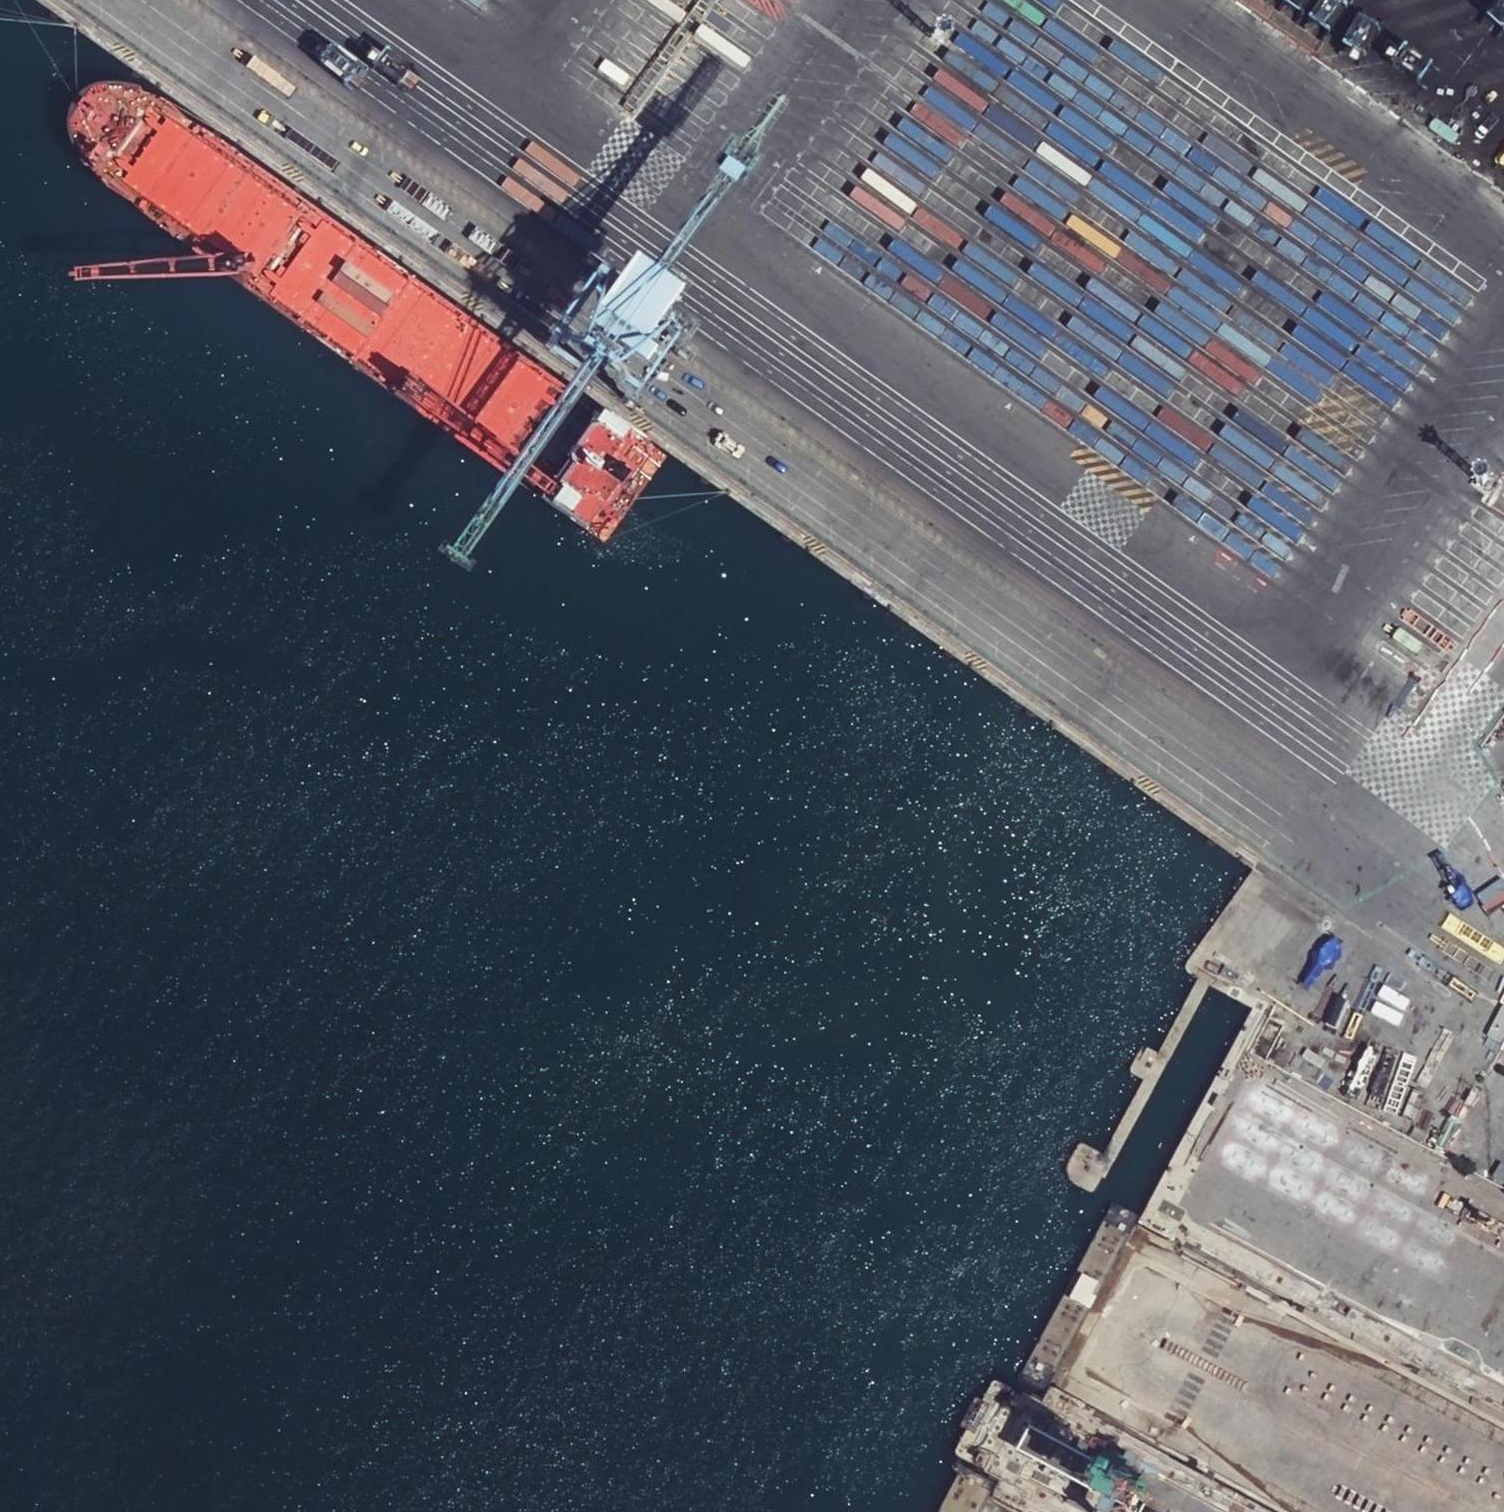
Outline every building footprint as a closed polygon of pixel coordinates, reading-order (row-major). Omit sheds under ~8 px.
[(1462,1122),(1488,1137),(1503,1109),(1503,1092),(1485,1081),(1462,1122)] [(1392,1082),(1380,1108),(1421,1127),(1433,1101),(1392,1082)] [(1007,1454),(1089,1497),(1102,1473),(1020,1430),(1007,1454)]
